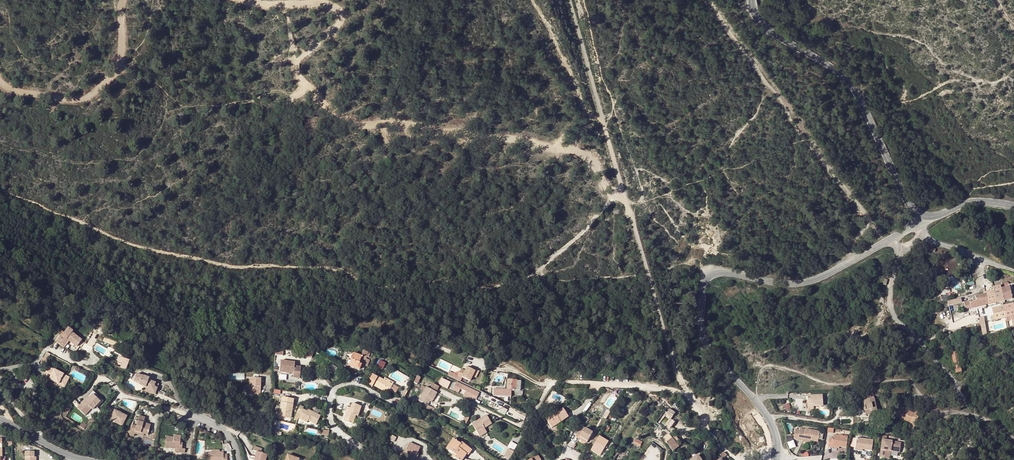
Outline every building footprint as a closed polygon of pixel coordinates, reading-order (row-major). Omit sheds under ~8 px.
[(973,302),(970,303),(971,306),(971,309),(988,305),(1001,301),(1004,300),(1012,299),(1010,290),(1009,287),(1005,288),(1001,289),(994,291),(985,293),(985,294),(976,297),(976,298),(973,299),(973,302)] [(1013,316),(1013,308),(1013,304),(992,309),(995,320),(1011,317),(1013,316)] [(77,347),(82,341),(72,334),(72,332),(68,329),(63,336),(62,336),(56,343),(63,349),(69,341),(77,347)] [(361,356),(353,353),(351,360),(348,359),(346,364),(364,371),(365,366),(364,365),(368,353),(363,351),(361,356)] [(115,365),(127,369),(130,359),(118,355),(115,365)] [(380,359),(377,366),(384,369),(386,362),(380,359)] [(294,362),(281,361),(279,372),(294,373),(293,378),(299,378),(300,367),(294,367),(294,362)] [(471,369),(466,367),(465,371),(461,369),(457,376),(462,378),(462,377),(469,381),(472,376),(474,371),(471,369)] [(69,378),(48,368),(44,376),(50,378),(50,380),(65,387),(69,378)] [(152,389),(153,386),(155,382),(148,380),(148,378),(136,373),(134,380),(139,382),(138,384),(142,385),(143,387),(145,386),(152,389)] [(392,385),(384,380),(378,376),(377,377),(373,375),(368,383),(373,386),(373,385),(388,393),(392,385)] [(439,384),(448,388),(450,382),(441,378),(439,384)] [(260,379),(250,379),(250,387),(249,387),(249,395),(259,395),(259,387),(260,387),(260,379)] [(516,380),(512,380),(511,389),(515,390),(515,394),(522,395),(523,391),(520,390),(520,381),(516,381),(516,380)] [(439,385),(433,382),(430,388),(435,391),(439,385)] [(475,394),(477,391),(465,385),(463,390),(465,391),(463,396),(475,401),(478,396),(475,394)] [(155,394),(157,387),(153,386),(152,389),(145,386),(143,387),(144,388),(146,388),(145,391),(155,394)] [(419,405),(427,409),(429,405),(427,404),(429,400),(430,398),(432,399),(436,392),(435,391),(430,388),(426,386),(419,400),(422,401),(419,405)] [(88,396),(89,397),(90,397),(93,394),(100,402),(98,404),(99,405),(103,400),(93,390),(88,396)] [(861,392),(865,410),(871,409),(872,414),(873,419),(879,417),(873,392),(868,393),(868,391),(861,392)] [(93,410),(98,404),(100,402),(93,394),(90,397),(89,397),(78,408),(85,415),(91,409),(93,410)] [(807,396),(808,407),(823,406),(822,395),(807,396)] [(284,403),(282,402),(280,416),(291,418),(293,404),(294,405),(295,400),(285,398),(284,403)] [(352,404),(350,408),(349,413),(347,412),(344,421),(352,424),(355,415),(358,416),(361,406),(352,404)] [(112,409),(106,405),(103,410),(105,412),(104,414),(108,416),(112,409)] [(320,416),(312,412),(311,414),(307,412),(302,409),(304,408),(300,406),(297,412),(294,419),(297,420),(299,418),(307,422),(308,420),(316,424),(320,416)] [(506,409),(499,406),(497,412),(504,415),(506,409)] [(897,417),(911,423),(915,413),(910,411),(907,410),(900,407),(897,417)] [(672,418),(676,412),(671,408),(666,414),(672,418)] [(562,409),(554,414),(552,415),(551,414),(544,419),(551,428),(567,417),(562,409)] [(126,416),(114,410),(109,419),(121,426),(126,416)] [(916,411),(915,413),(911,423),(916,425),(921,413),(916,411)] [(135,431),(143,434),(147,435),(150,425),(143,423),(144,418),(139,416),(137,421),(136,426),(135,428),(131,427),(129,434),(133,436),(134,433),(135,431)] [(492,425),(487,416),(473,425),(479,436),(486,432),(485,429),(492,425)] [(669,429),(675,423),(670,418),(664,424),(669,429)] [(592,433),(584,428),(582,432),(579,430),(575,437),(578,439),(579,437),(587,442),(592,433)] [(809,440),(818,441),(819,432),(800,428),(800,430),(795,429),(793,438),(798,439),(798,440),(802,441),(803,438),(809,440)] [(675,435),(672,438),(679,447),(682,445),(675,435)] [(830,438),(828,447),(832,447),(832,445),(839,446),(847,448),(848,437),(847,437),(834,435),(833,438),(830,438)] [(181,444),(181,442),(181,437),(174,437),(167,436),(166,446),(176,447),(176,451),(185,452),(185,448),(182,448),(183,444),(181,444)] [(599,436),(590,450),(599,456),(608,442),(599,436)] [(679,447),(672,438),(666,443),(673,452),(679,447)] [(857,438),(856,448),(862,449),(872,451),(873,441),(857,438)] [(447,448),(456,455),(455,457),(459,459),(462,459),(466,454),(466,453),(469,448),(470,447),(465,443),(464,445),(461,442),(460,444),(453,439),(447,448)] [(883,439),(880,457),(887,458),(888,450),(891,451),(891,449),(900,451),(901,442),(883,439)] [(404,459),(406,459),(407,458),(409,459),(411,459),(414,459),(415,458),(414,458),(416,452),(418,453),(420,447),(410,443),(404,455),(402,453),(400,458),(404,459)] [(391,447),(384,444),(382,449),(388,453),(391,447)] [(268,453),(263,451),(264,447),(256,445),(255,449),(258,450),(254,459),(266,459),(268,453)] [(208,450),(208,459),(227,459),(227,453),(223,453),(223,451),(208,450)] [(509,450),(505,457),(509,459),(513,452),(509,450)]
